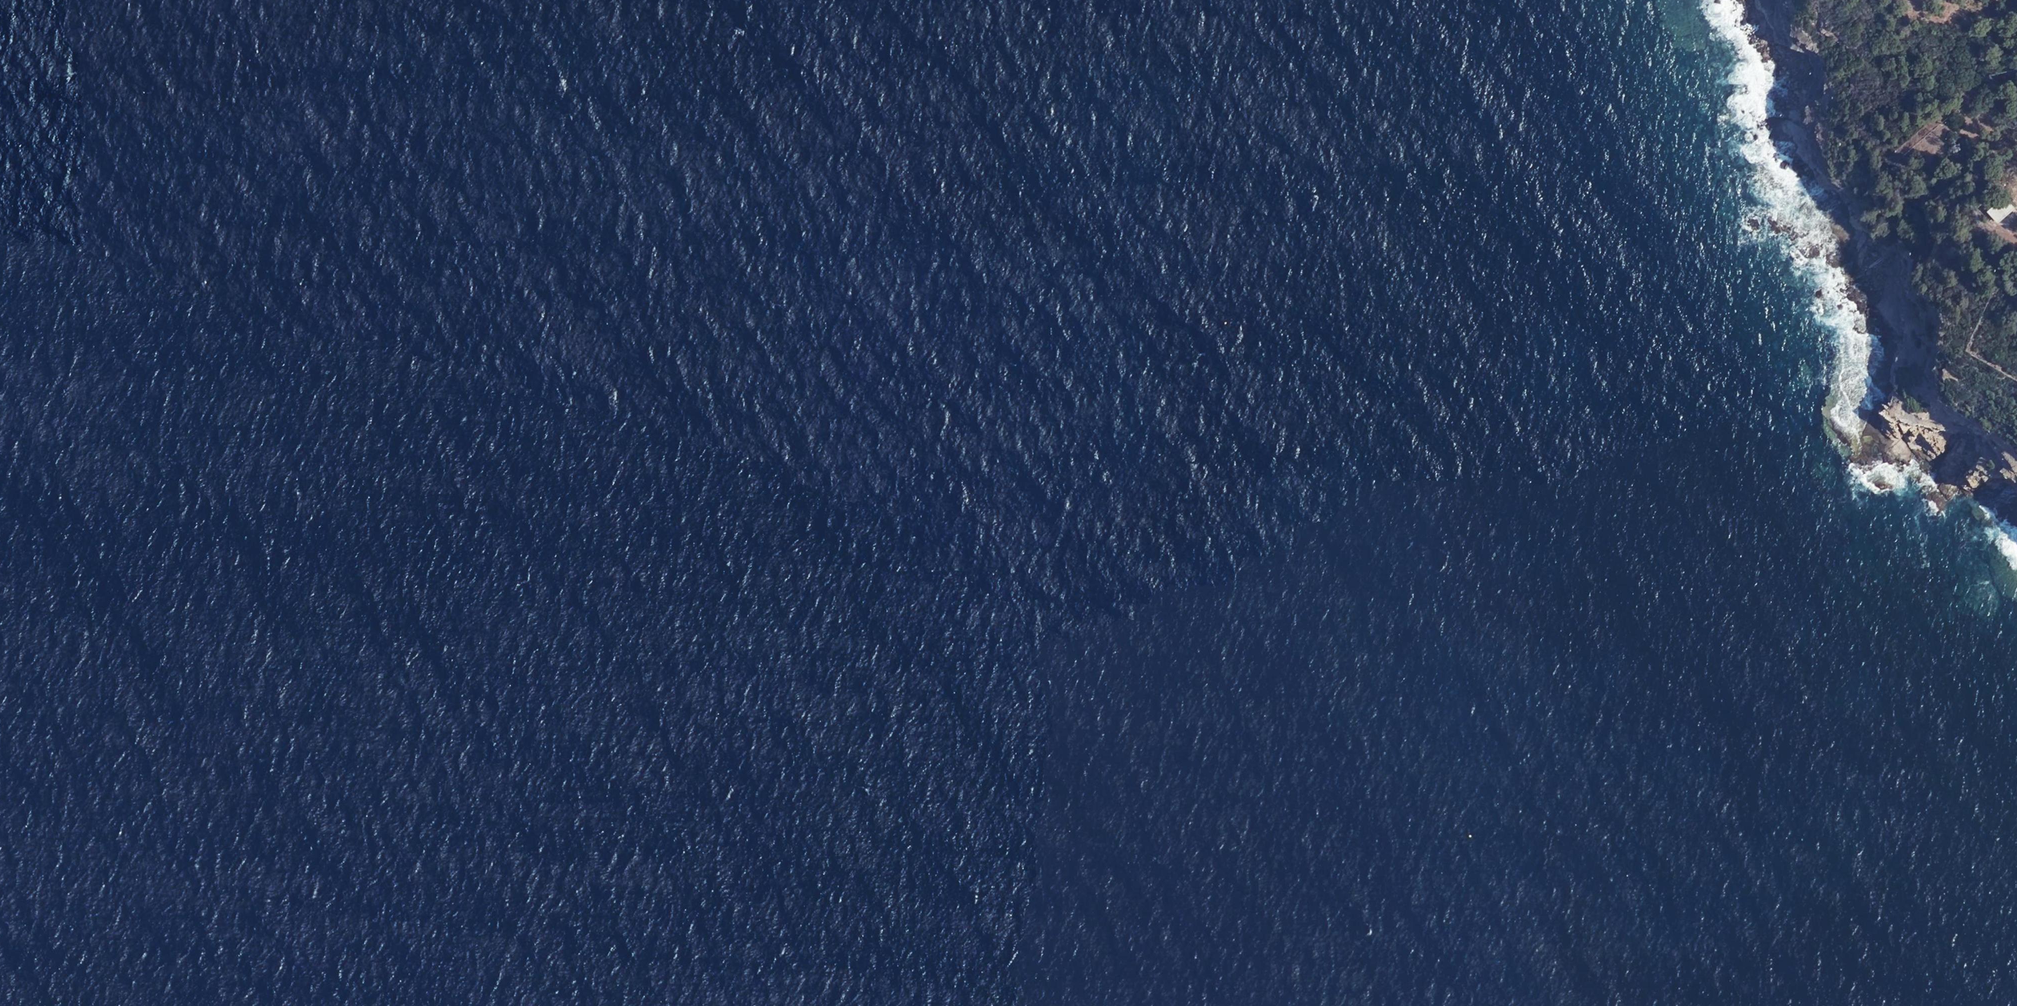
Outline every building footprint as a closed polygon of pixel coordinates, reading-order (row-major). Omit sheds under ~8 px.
[(1986,208),(1997,221),(2014,208),(2003,194),(1986,208)]
